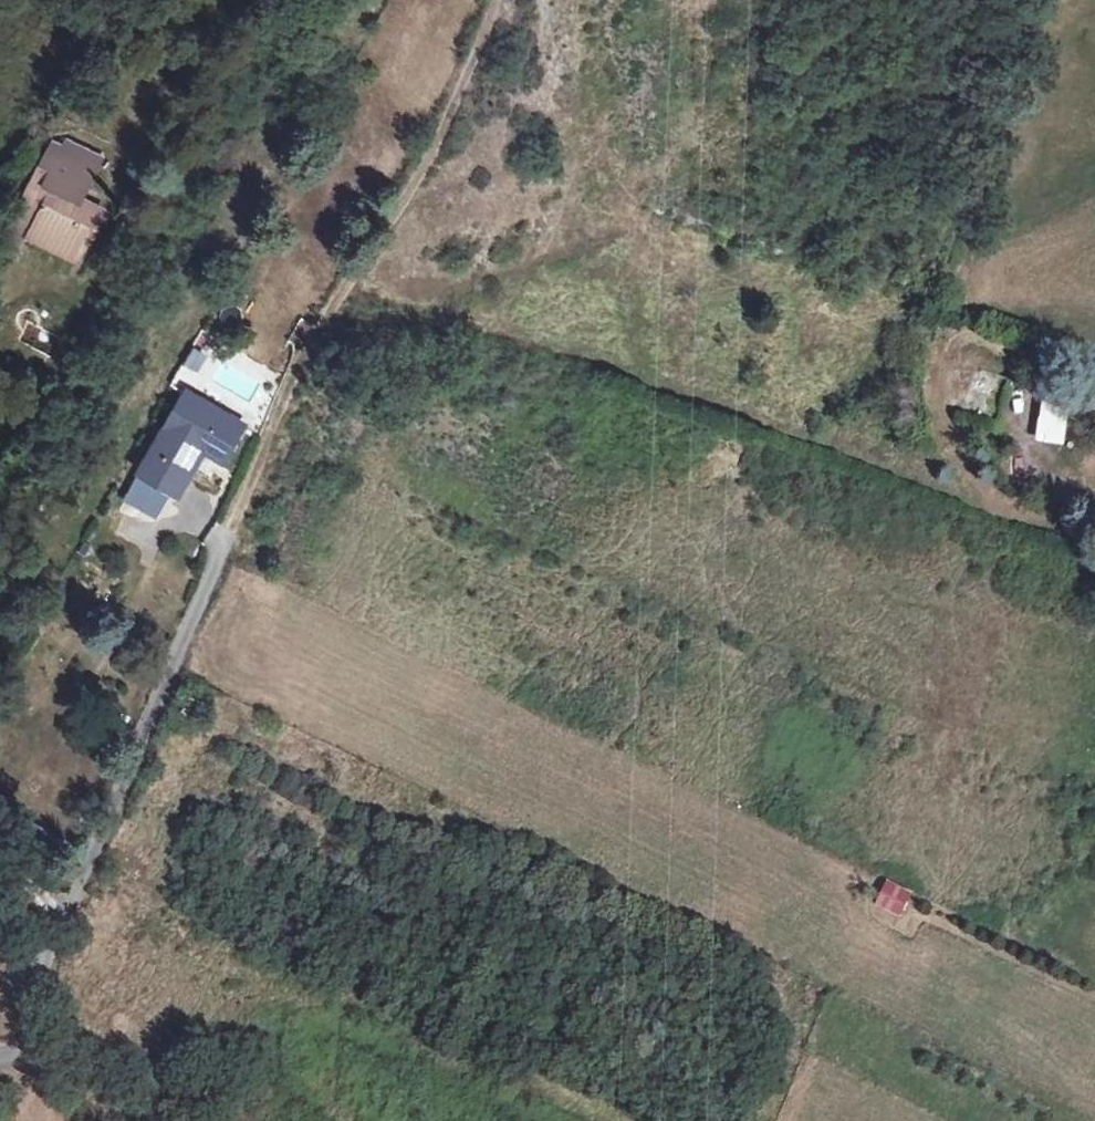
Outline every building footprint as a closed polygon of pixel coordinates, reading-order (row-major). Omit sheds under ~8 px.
[(27,249),(41,244),(73,262),(85,241),(70,232),(81,214),(69,207),(73,199),(40,180),(0,248),(0,252),(19,262),(27,249)] [(70,232),(85,241),(96,223),(81,214),(70,232)] [(67,271),(73,262),(41,244),(27,249),(67,271)] [(993,419),(1009,382),(977,369),(962,406),(993,419)] [(965,374),(949,371),(943,405),(959,407),(965,374)] [(200,441),(210,446),(227,456),(246,421),(184,386),(133,477),(136,478),(169,497),(177,502),(196,469),(187,463),(200,441)] [(1063,448),(1071,409),(1043,404),(1036,443),(1063,448)] [(196,469),(210,446),(200,441),(187,463),(196,469)] [(136,478),(124,499),(156,518),(169,497),(136,478)] [(911,901),(890,891),(881,910),(902,920),(911,901)]
